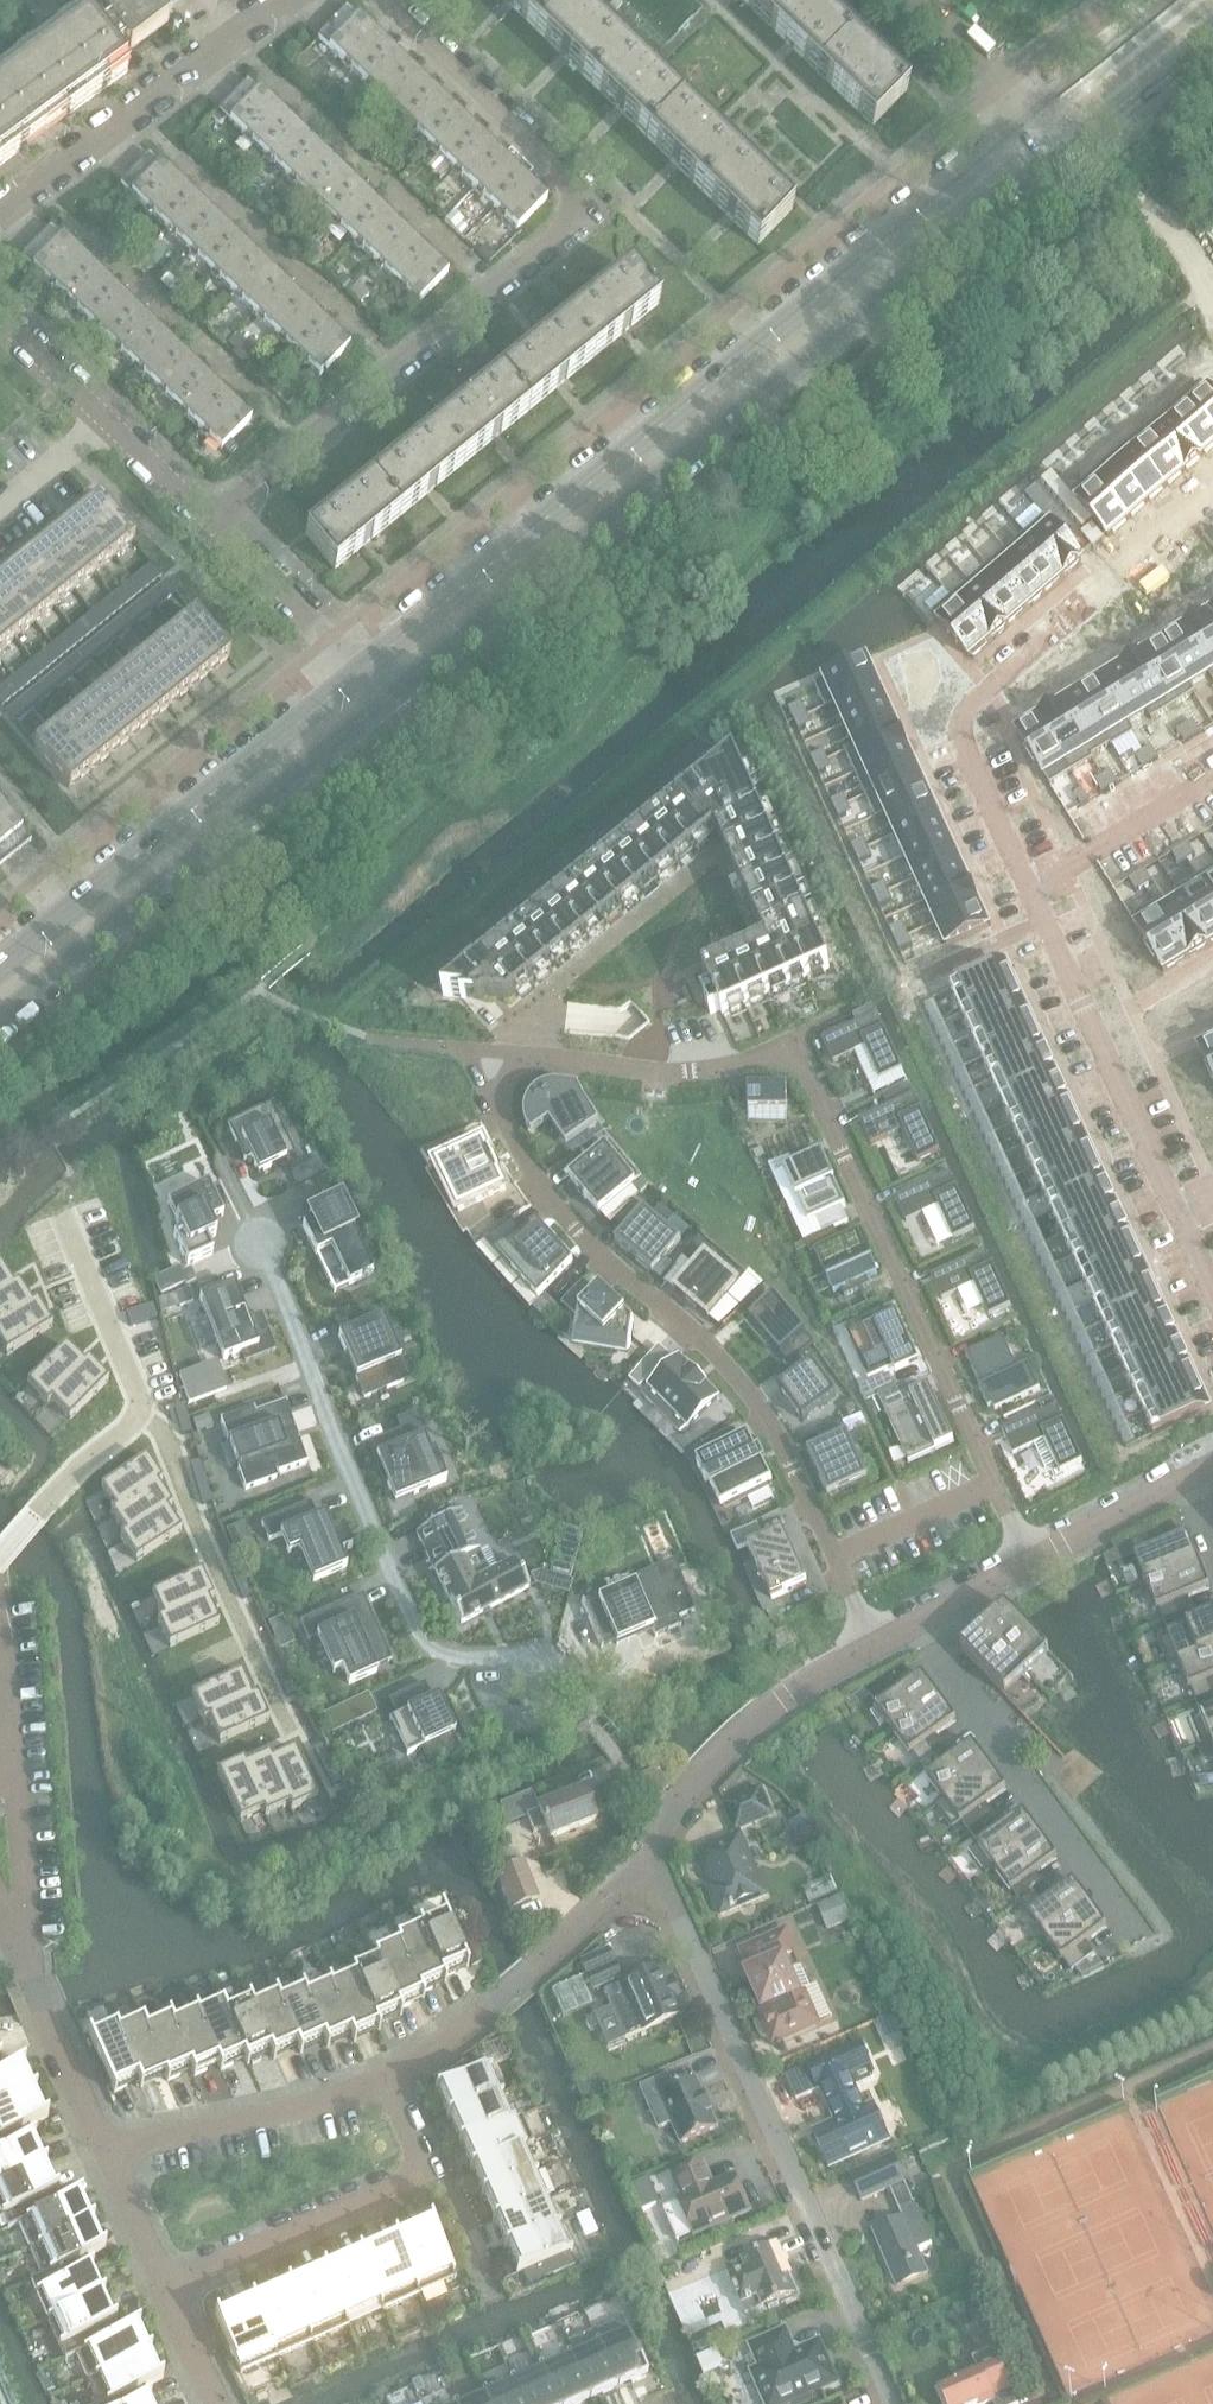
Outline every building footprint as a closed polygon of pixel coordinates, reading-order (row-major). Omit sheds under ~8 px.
[(104,17),(90,26),(111,54),(113,53),(125,44),(130,51),(168,22),(164,17),(187,0),(91,0),(104,17)] [(565,0),(504,0),(536,31),(565,0)] [(625,48),(576,0),(565,0),(536,31),(591,84),(625,48)] [(780,0),(741,0),(761,20),(780,0)] [(851,37),(813,0),(780,0),(761,20),(816,73),(851,37)] [(369,28),(348,7),(338,17),(359,38),(369,28)] [(359,38),(338,17),(328,27),(350,48),(359,38)] [(65,118),(127,72),(113,53),(111,54),(90,26),(84,18),(73,25),(81,36),(0,97),(0,166),(65,118)] [(350,48),(328,27),(318,37),(340,58),(350,48)] [(362,80),(392,50),(369,28),(359,38),(350,48),(340,58),(362,80)] [(872,127),(907,91),(851,37),(816,73),(872,127)] [(646,138),(681,102),(625,48),(591,84),(646,138)] [(384,101),(413,70),(392,50),(362,80),(384,101)] [(406,122),(435,91),(413,70),(384,101),(406,122)] [(271,101),(249,80),(239,90),(261,112),(271,101)] [(261,112),(239,90),(230,99),(252,121),(261,112)] [(428,144),(458,114),(435,91),(406,122),(428,144)] [(252,121),(230,99),(219,110),(241,132),(252,121)] [(264,153),(293,123),(271,101),(261,112),(252,121),(241,132),(264,153)] [(701,191),(736,155),(681,102),(646,138),(701,191)] [(450,165),(480,135),(458,114),(428,144),(450,165)] [(285,174),(315,144),(293,123),(264,153),(285,174)] [(200,152),(212,139),(202,129),(190,142),(200,152)] [(472,186),(502,156),(480,135),(450,165),(472,186)] [(307,195),(337,165),(315,144),(285,174),(307,195)] [(173,175),(150,153),(141,163),(164,185),(173,175)] [(758,246),(791,212),(792,210),(736,155),(701,191),(758,246)] [(494,208),(524,177),(502,156),(472,186),(494,208)] [(164,185),(141,163),(132,172),(154,194),(164,185)] [(330,217),(360,187),(337,165),(307,195),(330,217)] [(154,194),(132,172),(121,184),(143,205),(154,194)] [(165,227),(195,196),(173,175),(164,185),(154,194),(143,205),(165,227)] [(517,230),(547,200),(524,177),(494,208),(517,230)] [(352,238),(382,209),(360,187),(330,217),(352,238)] [(187,248),(217,217),(195,196),(165,227),(187,248)] [(374,260),(403,229),(382,209),(352,238),(374,260)] [(209,269),(239,238),(217,217),(187,248),(209,269)] [(74,248),(52,226),(43,236),(65,257),(74,248)] [(396,281),(425,251),(403,229),(374,260),(396,281)] [(65,257),(43,236),(32,247),(55,268),(65,257)] [(231,290),(261,260),(239,238),(209,269),(231,290)] [(486,245),(479,252),(490,263),(497,255),(486,245)] [(55,268),(32,247),(22,257),(45,278),(55,268)] [(67,300),(97,270),(74,248),(65,257),(55,268),(45,278),(67,300)] [(419,303),(448,273),(425,251),(396,281),(419,303)] [(253,312),(283,282),(261,260),(231,290),(253,312)] [(18,282),(24,275),(19,270),(13,277),(18,282)] [(90,322),(119,291),(97,270),(67,300),(90,322)] [(594,358),(631,328),(659,305),(630,270),(565,323),(594,358)] [(353,285),(345,278),(339,285),(347,291),(353,285)] [(276,334),(305,303),(283,282),(253,312),(276,334)] [(360,303),(369,293),(358,283),(349,292),(360,303)] [(111,343),(141,313),(119,291),(90,322),(111,343)] [(298,355),(327,324),(305,303),(276,334),(298,355)] [(134,364),(163,334),(141,313),(111,343),(134,364)] [(228,330),(219,320),(210,329),(219,338),(228,330)] [(529,412),(594,358),(565,323),(500,377),(529,412)] [(320,376),(350,346),(327,324),(298,355),(320,376)] [(156,386),(185,355),(163,334),(134,364),(156,386)] [(244,340),(233,351),(247,365),(258,354),(244,340)] [(178,408),(207,376),(185,355),(156,386),(178,408)] [(200,428),(229,397),(207,376),(178,408),(200,428)] [(464,465),(529,412),(500,377),(435,429),(464,465)] [(1185,401),(1212,434),(1212,395),(1204,384),(1185,401)] [(295,412),(305,402),(298,396),(289,406),(295,412)] [(222,450),(248,423),(251,419),(229,397),(200,428),(222,450)] [(1166,417),(1197,453),(1212,439),(1212,434),(1185,401),(1166,417)] [(1166,417),(1148,432),(1178,468),(1197,453),(1166,417)] [(399,518),(464,465),(435,429),(371,482),(399,518)] [(1148,432),(1129,448),(1160,484),(1178,468),(1148,432)] [(1129,448),(1111,464),(1142,500),(1160,484),(1129,448)] [(1041,462),(1030,471),(1036,478),(1047,469),(1041,462)] [(1111,464),(1092,480),(1123,516),(1142,500),(1111,464)] [(1047,469),(1036,478),(1043,486),(1053,476),(1047,469)] [(1025,476),(1014,485),(1020,492),(1031,483),(1025,476)] [(1053,476),(1043,486),(1049,493),(1059,484),(1053,476)] [(1092,480),(1073,496),(1104,532),(1123,516),(1092,480)] [(334,571),(372,540),(399,518),(371,482),(305,536),(334,571)] [(1031,483),(1020,492),(1026,500),(1037,490),(1031,483)] [(1059,484),(1049,493),(1055,500),(1066,491),(1059,484)] [(1037,490),(1026,500),(1033,507),(1043,497),(1037,490)] [(1066,491),(1055,500),(1061,507),(1072,498),(1066,491)] [(1043,497),(1033,507),(1039,514),(1049,505),(1043,497)] [(135,541),(100,498),(80,514),(115,557),(135,541)] [(1072,498),(1061,507),(1067,514),(1078,505),(1072,498)] [(1049,505),(1039,514),(1042,518),(1045,521),(1056,512),(1049,505)] [(1078,505),(1067,514),(1074,522),(1084,512),(1078,505)] [(1056,512),(1045,521),(1051,528),(1062,519),(1056,512)] [(115,557),(80,514),(59,531),(94,574),(115,557)] [(1042,518),(1023,535),(1060,578),(1079,561),(1051,528),(1045,521),(1042,518)] [(1093,526),(1082,535),(1093,549),(1103,540),(1093,526)] [(94,574),(59,531),(39,548),(74,591),(94,574)] [(1023,535),(1005,551),(1042,594),(1060,578),(1023,535)] [(74,591),(39,548),(19,564),(55,607),(74,591)] [(1005,551),(986,566),(1023,609),(1042,594),(1005,551)] [(19,564),(0,580),(0,581),(35,623),(55,607),(19,564)] [(152,564),(146,569),(155,581),(161,576),(152,564)] [(986,566),(968,582),(1005,625),(1023,609),(986,566)] [(155,581),(146,569),(139,575),(149,586),(155,581)] [(149,586),(139,575),(133,580),(142,591),(149,586)] [(142,591),(133,580),(126,585),(135,597),(142,591)] [(0,581),(0,621),(15,640),(35,623),(0,581)] [(166,581),(160,586),(169,598),(175,593),(166,581)] [(968,582),(950,598),(987,641),(1005,625),(968,582)] [(135,597),(126,585),(119,591),(129,602),(135,597)] [(169,598),(160,586),(153,591),(162,603),(169,598)] [(129,602),(119,591),(113,596),(122,608),(129,602)] [(162,603),(153,591),(147,597),(156,608),(162,603)] [(122,608),(113,596),(106,602),(115,613),(122,608)] [(156,608),(147,597),(140,602),(149,614),(156,608)] [(950,598),(930,615),(967,658),(987,641),(950,598)] [(115,613),(106,602),(99,607),(109,619),(115,613)] [(149,614),(140,602),(133,608),(143,619),(149,614)] [(109,619),(99,607),(93,613),(102,624),(109,619)] [(143,619),(133,608),(127,613),(136,625),(143,619)] [(102,624),(93,613),(86,618),(95,630),(102,624)] [(136,625),(127,613),(120,619),(129,630),(136,625)] [(230,657),(195,614),(174,631),(209,674),(230,657)] [(95,630),(86,618),(79,624),(89,635),(95,630)] [(1184,631),(1212,678),(1212,631),(1205,618),(1184,631)] [(129,630),(120,619),(113,624),(123,636),(129,630)] [(15,640),(0,621),(0,652),(15,640)] [(89,635),(79,624),(73,629),(82,641),(89,635)] [(123,636),(113,624),(107,630),(116,641),(123,636)] [(82,641),(73,629),(66,635),(75,646),(82,641)] [(116,641),(107,630),(100,635),(109,647),(116,641)] [(209,674),(174,631),(154,648),(189,690),(209,674)] [(1163,643),(1194,694),(1195,694),(1190,687),(1209,675),(1212,682),(1212,678),(1184,631),(1163,643)] [(75,646),(66,635),(59,640),(69,652),(75,646)] [(109,647),(100,635),(93,641),(103,652),(109,647)] [(69,652),(59,640),(53,646),(62,657),(69,652)] [(103,652),(93,641),(86,646),(96,658),(103,652)] [(1163,643),(1142,656),(1173,707),(1177,705),(1194,694),(1163,643)] [(62,657),(53,646),(46,651),(55,663),(62,657)] [(96,658),(86,646),(80,652),(89,663),(96,658)] [(189,690),(154,648),(134,664),(169,707),(189,690)] [(55,663),(46,651),(39,657),(49,668),(55,663)] [(89,663),(80,652),(73,657),(83,669),(89,663)] [(1142,656),(1121,669),(1152,720),(1173,707),(1142,656)] [(49,668),(39,657),(33,662),(42,674),(49,668)] [(83,669),(73,657),(66,663),(76,674),(83,669)] [(866,661),(814,685),(824,707),(876,684),(866,661)] [(42,674),(33,662),(26,668),(35,679),(42,674)] [(76,674),(66,663),(60,668),(69,680),(76,674)] [(169,707),(134,664),(114,680),(149,723),(169,707)] [(35,679),(26,668),(19,673),(29,685),(35,679)] [(69,680),(60,668),(53,674),(63,685),(69,680)] [(1121,669),(1101,682),(1133,735),(1134,734),(1128,725),(1147,713),(1151,721),(1152,720),(1121,669)] [(29,685),(19,673),(13,679),(22,690),(29,685)] [(63,685),(53,674),(46,679),(56,691),(63,685)] [(22,690),(13,679),(6,684),(15,695),(22,690)] [(56,691),(46,679),(40,684),(49,696),(56,691)] [(149,723),(114,680),(95,697),(130,739),(149,723)] [(1101,682),(1080,694),(1112,748),(1133,735),(1101,682)] [(6,684),(0,689),(0,690),(9,701),(15,695),(6,684)] [(49,696),(40,684),(33,690),(42,702),(49,696)] [(876,684),(824,707),(825,709),(836,705),(845,725),(886,706),(876,684)] [(0,690),(0,703),(2,706),(9,701),(0,690)] [(42,702),(33,690),(26,695),(36,707),(42,702)] [(1080,694),(1059,707),(1091,761),(1093,760),(1091,757),(1110,746),(1111,748),(1112,748),(1080,694)] [(36,707),(26,695),(20,701),(29,712),(36,707)] [(130,739),(95,697),(75,713),(110,756),(130,739)] [(29,712),(20,701),(13,706),(23,718),(29,712)] [(23,718),(13,706),(7,712),(16,723),(23,718)] [(855,746),(844,751),(845,752),(896,728),(886,706),(845,725),(855,746)] [(1059,707),(1038,720),(1070,773),(1091,761),(1059,707)] [(802,708),(789,714),(793,723),(806,717),(802,708)] [(110,756),(75,713),(55,729),(90,772),(110,756)] [(806,717),(793,723),(797,731),(810,726),(806,717)] [(1038,720),(1017,733),(1026,748),(1026,749),(1033,761),(1034,761),(1044,776),(1064,764),(1070,774),(1070,773),(1038,720)] [(1192,722),(1184,727),(1191,739),(1199,734),(1192,722)] [(1184,727),(1176,732),(1183,744),(1191,739),(1184,727)] [(896,728),(845,752),(855,774),(906,750),(896,728)] [(90,772),(55,729),(34,746),(69,789),(90,772)] [(1151,747),(1142,752),(1150,764),(1158,759),(1151,747)] [(906,750),(855,774),(865,796),(917,772),(906,750)] [(822,752),(809,758),(813,767),(826,761),(822,752)] [(1142,752),(1134,757),(1142,769),(1150,764),(1142,752)] [(590,875),(419,1015),(424,1016),(450,1017),(475,1018),(502,1019),(522,1020),(554,1023),(577,1026),(614,1031),(639,1034),(655,1036),(666,1037),(690,1037),(712,1034),(733,1029),(754,1022),(768,1017),(787,1009),(839,985),(786,869),(735,757),(590,875)] [(826,761),(813,767),(817,776),(830,770),(826,761)] [(917,772),(865,796),(875,818),(927,795),(917,772)] [(1109,772),(1101,777),(1109,790),(1117,785),(1109,772)] [(1101,777),(1093,782),(1100,794),(1109,790),(1101,777)] [(1080,790),(1072,795),(1080,807),(1088,802),(1080,790)] [(927,795),(875,818),(876,819),(886,815),(896,836),(937,817),(927,795)] [(842,796),(829,802),(833,811),(846,805),(842,796)] [(1,826),(12,817),(0,802),(0,826),(1,826)] [(846,805),(833,811),(837,820),(850,814),(846,805)] [(31,841),(12,817),(1,826),(20,850),(31,841)] [(937,817),(896,836),(906,858),(947,839),(937,817)] [(1,826),(0,826),(0,846),(10,858),(20,850),(1,826)] [(947,839),(906,858),(916,880),(957,861),(947,839)] [(862,840),(849,846),(853,855),(866,849),(862,840)] [(1187,844),(1179,849),(1186,861),(1194,856),(1187,844)] [(0,846),(0,866),(10,858),(0,846)] [(866,849),(853,855),(857,864),(870,858),(866,849)] [(1179,849),(1170,854),(1178,866),(1186,861),(1179,849)] [(957,861),(916,880),(926,902),(967,883),(957,861)] [(1197,878),(1212,904),(1212,868),(1197,878)] [(1143,871),(1135,876),(1142,888),(1150,883),(1143,871)] [(1135,876),(1127,881),(1134,893),(1142,888),(1135,876)] [(1175,891),(1207,945),(1212,941),(1212,904),(1197,878),(1175,891)] [(967,883),(926,902),(936,925),(978,906),(967,883)] [(883,884),(870,890),(874,899),(887,893),(883,884)] [(1154,904),(1153,905),(1185,958),(1207,945),(1175,891),(1174,892),(1180,901),(1160,914),(1154,904)] [(887,893),(874,899),(878,908),(890,902),(887,893)] [(1153,905),(1131,919),(1146,944),(1145,944),(1154,958),(1154,957),(1163,972),(1185,958),(1153,905)] [(978,906),(936,925),(947,947),(988,928),(978,906)] [(903,928),(890,934),(894,943),(907,937),(903,928)] [(907,937),(894,943),(898,952),(911,946),(907,937)] [(1005,965),(950,991),(960,1014),(1016,989),(1005,965)] [(1016,989),(960,1014),(971,1036),(1026,1011),(1016,989)] [(934,1000),(923,1004),(928,1015),(939,1011),(934,1000)] [(878,1013),(875,1006),(861,1012),(864,1020),(877,1014),(878,1013)] [(939,1011),(928,1015),(934,1026),(944,1022),(939,1011)] [(1026,1011),(971,1036),(981,1058),(1036,1033),(1026,1011)] [(874,1095),(908,1080),(877,1014),(864,1020),(822,1040),(833,1063),(855,1053),(874,1095)] [(944,1022),(934,1026),(939,1037),(949,1033),(944,1022)] [(949,1033),(939,1037),(944,1048),(954,1044),(949,1033)] [(1036,1033),(981,1058),(991,1080),(1046,1055),(1036,1033)] [(1199,1049),(1206,1065),(1212,1080),(1212,1079),(1212,1043),(1199,1049)] [(954,1044),(944,1048),(949,1059),(959,1055),(954,1044)] [(959,1055),(949,1059),(954,1070),(964,1066),(959,1055)] [(1046,1055),(991,1080),(1001,1102),(1056,1077),(1046,1055)] [(964,1066),(954,1070),(959,1081),(969,1077),(964,1066)] [(969,1077),(959,1081),(964,1092),(974,1088),(969,1077)] [(1056,1077),(1001,1102),(1011,1124),(1066,1099),(1056,1077)] [(748,1109),(748,1125),(787,1125),(787,1109),(787,1087),(782,1087),(782,1082),(752,1082),(752,1087),(748,1087),(748,1109)] [(909,1084),(883,1096),(888,1106),(914,1094),(909,1084)] [(558,1085),(555,1085),(549,1085),(543,1087),(538,1090),(533,1094),(530,1099),(527,1105),(525,1111),(525,1118),(526,1124),(528,1130),(532,1135),(550,1122),(567,1147),(599,1124),(598,1121),(586,1102),(579,1089),(576,1087),(558,1085)] [(974,1088),(964,1092),(969,1103),(979,1099),(974,1088)] [(941,1152),(915,1096),(861,1121),(871,1145),(904,1130),(919,1162),(941,1152)] [(979,1099),(969,1103),(974,1114),(984,1110),(979,1099)] [(1066,1099),(1011,1124),(1021,1146),(1076,1121),(1066,1099)] [(271,1103),(227,1124),(236,1142),(242,1139),(258,1173),(271,1167),(271,1166),(295,1155),(271,1105),(272,1105),(271,1103)] [(984,1110),(974,1114),(979,1125),(989,1121),(984,1110)] [(989,1121),(979,1125),(984,1136),(994,1132),(989,1121)] [(1076,1121),(1021,1146),(1031,1168),(1086,1143),(1076,1121)] [(994,1132),(984,1136),(989,1147),(999,1143),(994,1132)] [(641,1178),(604,1134),(581,1151),(590,1161),(570,1177),(599,1213),(641,1178)] [(483,1141),(436,1164),(459,1211),(506,1188),(498,1173),(500,1172),(490,1151),(488,1152),(483,1141)] [(441,1142),(422,1151),(428,1161),(446,1153),(441,1142)] [(999,1143),(989,1147),(994,1158),(1004,1154),(999,1143)] [(1086,1143),(1031,1168),(1041,1190),(1096,1165),(1086,1143)] [(814,1220),(821,1234),(834,1228),(848,1221),(842,1207),(846,1206),(834,1181),(835,1181),(822,1153),(783,1170),(796,1198),(797,1198),(808,1223),(814,1220)] [(1004,1154),(994,1158),(999,1169),(1009,1165),(1004,1154)] [(757,1159),(760,1166),(768,1163),(764,1156),(757,1159)] [(1009,1165),(999,1169),(1004,1180),(1014,1176),(1009,1165)] [(1096,1165),(1041,1190),(1051,1212),(1106,1187),(1096,1165)] [(976,1230),(951,1174),(896,1199),(907,1223),(939,1208),(954,1240),(976,1230)] [(1014,1176),(1004,1180),(1009,1191),(1019,1187),(1014,1176)] [(208,1184),(167,1204),(181,1233),(173,1237),(187,1266),(213,1253),(206,1240),(216,1236),(209,1222),(223,1216),(208,1184)] [(639,1198),(651,1207),(661,1195),(650,1185),(639,1198)] [(1019,1187),(1009,1191),(1014,1202),(1024,1198),(1019,1187)] [(1106,1187),(1051,1212),(1061,1234),(1116,1209),(1106,1187)] [(1024,1198),(1014,1202),(1019,1213),(1029,1209),(1024,1198)] [(311,1222),(302,1226),(316,1255),(331,1248),(349,1285),(373,1274),(353,1231),(354,1231),(340,1202),(339,1203),(337,1200),(313,1211),(315,1214),(309,1217),(311,1222)] [(643,1208),(615,1242),(653,1274),(681,1241),(643,1208)] [(1029,1209),(1019,1213),(1024,1224),(1035,1220),(1029,1209)] [(1116,1209),(1061,1234),(1071,1256),(1127,1231),(1116,1209)] [(573,1263),(544,1230),(531,1242),(511,1219),(484,1239),(500,1257),(503,1254),(541,1297),(573,1263)] [(1035,1220),(1024,1224),(1029,1235),(1039,1230),(1035,1220)] [(877,1273),(858,1231),(839,1239),(834,1228),(821,1234),(807,1240),(810,1246),(811,1245),(833,1293),(841,1289),(844,1296),(869,1285),(866,1278),(877,1273)] [(1039,1230),(1029,1235),(1034,1246),(1045,1242),(1039,1230)] [(1127,1231),(1071,1256),(1082,1278),(1137,1253),(1127,1231)] [(708,1319),(746,1276),(700,1236),(683,1258),(694,1268),(674,1290),(708,1319)] [(1045,1242),(1034,1246),(1040,1257),(1050,1253),(1045,1242)] [(1012,1307),(986,1251),(932,1276),(943,1299),(975,1285),(990,1317),(1012,1307)] [(1050,1253),(1040,1257),(1044,1268),(1055,1264),(1050,1253)] [(1137,1253),(1082,1278),(1092,1300),(1147,1275),(1137,1253)] [(1055,1264),(1044,1268),(1050,1279),(1060,1275),(1055,1264)] [(18,1285),(18,1284),(13,1287),(1,1267),(0,1266),(0,1297),(18,1285)] [(1060,1275),(1050,1279),(1055,1290),(1065,1286),(1060,1275)] [(1147,1275),(1092,1300),(1102,1322),(1157,1297),(1147,1275)] [(633,1321),(633,1320),(612,1302),(612,1301),(610,1299),(601,1290),(597,1293),(584,1281),(562,1304),(578,1319),(576,1334),(574,1344),(629,1353),(630,1347),(634,1323),(634,1322),(633,1321)] [(0,1297),(0,1327),(37,1303),(36,1302),(31,1306),(19,1285),(18,1285),(0,1297)] [(234,1285),(199,1299),(223,1361),(241,1354),(245,1363),(276,1351),(268,1330),(261,1333),(256,1318),(262,1316),(262,1314),(248,1320),(234,1285)] [(764,1285),(735,1312),(745,1324),(750,1320),(771,1344),(776,1339),(786,1350),(795,1361),(814,1344),(774,1297),(764,1285)] [(1065,1286),(1055,1290),(1060,1301),(1070,1297),(1065,1286)] [(1070,1297),(1060,1301),(1065,1312),(1075,1308),(1070,1297)] [(1157,1297),(1102,1322),(1112,1344),(1167,1319),(1157,1297)] [(6,1356),(52,1327),(51,1325),(37,1304),(37,1303),(0,1327),(0,1347),(6,1356)] [(153,1306),(144,1308),(148,1322),(157,1319),(153,1306)] [(144,1308),(135,1311),(139,1325),(148,1322),(144,1308)] [(893,1308),(845,1330),(868,1379),(893,1367),(896,1374),(919,1364),(893,1308)] [(1075,1308),(1065,1312),(1070,1323),(1080,1319),(1075,1308)] [(135,1311),(126,1314),(130,1327),(139,1325),(135,1311)] [(383,1317),(339,1336),(365,1398),(409,1379),(400,1359),(406,1357),(396,1333),(397,1333),(397,1331),(390,1334),(383,1317)] [(1080,1319),(1070,1323),(1075,1334),(1085,1330),(1080,1319)] [(1167,1319),(1112,1344),(1122,1366),(1177,1341),(1167,1319)] [(1085,1330),(1075,1334),(1080,1346),(1090,1341),(1085,1330)] [(1002,1337),(965,1354),(980,1387),(979,1388),(988,1408),(993,1406),(995,1411),(1040,1390),(1028,1364),(1017,1369),(1002,1337)] [(1090,1341),(1080,1346),(1085,1356),(1095,1352),(1090,1341)] [(1177,1341),(1122,1366),(1132,1388),(1187,1363),(1177,1341)] [(65,1347),(27,1386),(46,1405),(88,1362),(87,1361),(83,1366),(67,1349),(65,1347)] [(1095,1352),(1085,1356),(1090,1367),(1100,1363),(1095,1352)] [(717,1398),(679,1358),(676,1362),(650,1387),(688,1426),(717,1398)] [(88,1362),(46,1405),(47,1407),(51,1403),(69,1420),(108,1382),(107,1381),(89,1363),(88,1362)] [(836,1396),(812,1363),(779,1387),(803,1420),(836,1396)] [(1100,1363),(1090,1367),(1095,1378),(1105,1374),(1100,1363)] [(1187,1363),(1132,1388),(1142,1410),(1197,1385),(1187,1363)] [(642,1379),(647,1373),(640,1367),(630,1379),(637,1385),(642,1379)] [(878,1396),(896,1388),(889,1374),(859,1388),(866,1402),(878,1396)] [(1105,1374),(1095,1378),(1100,1390),(1110,1385),(1105,1374)] [(905,1384),(896,1388),(878,1396),(908,1460),(907,1460),(908,1463),(954,1442),(929,1386),(910,1395),(905,1384)] [(1110,1385),(1100,1390),(1105,1401),(1115,1396),(1110,1385)] [(1197,1385),(1142,1410),(1153,1434),(1208,1408),(1197,1385)] [(1115,1396),(1105,1401),(1110,1412),(1120,1407),(1115,1396)] [(1060,1472),(1081,1463),(1053,1397),(1039,1403),(1043,1412),(1002,1431),(1013,1455),(1034,1445),(1045,1469),(1056,1464),(1060,1472)] [(222,1420),(221,1420),(228,1442),(227,1442),(228,1444),(229,1444),(237,1467),(236,1467),(237,1469),(238,1469),(246,1490),(247,1490),(247,1489),(277,1478),(277,1479),(279,1478),(278,1473),(308,1463),(307,1461),(306,1461),(299,1441),(300,1441),(299,1439),(291,1442),(288,1433),(296,1430),(296,1429),(295,1429),(286,1404),(287,1404),(286,1402),(256,1413),(254,1408),(252,1409),(253,1410),(223,1420),(222,1420)] [(183,1406),(174,1409),(178,1422),(187,1419),(183,1406)] [(1120,1407),(1110,1412),(1115,1423),(1125,1418),(1120,1407)] [(868,1428),(861,1414),(848,1420),(854,1434),(855,1433),(868,1428)] [(208,1415),(193,1421),(197,1433),(213,1427),(208,1415)] [(1125,1418),(1115,1423),(1120,1434),(1130,1429),(1125,1418)] [(187,1419),(178,1422),(182,1435),(191,1433),(187,1419)] [(770,1483),(759,1461),(748,1439),(742,1443),(734,1428),(702,1444),(710,1459),(697,1465),(705,1481),(709,1479),(724,1507),(770,1483)] [(1130,1429),(1120,1434),(1125,1445),(1135,1440),(1130,1429)] [(402,1430),(371,1443),(395,1502),(446,1481),(434,1452),(430,1453),(424,1437),(407,1444),(402,1430)] [(868,1478),(847,1433),(807,1451),(828,1496),(868,1478)] [(200,1446),(191,1448),(197,1471),(206,1468),(200,1446)] [(145,1465),(106,1495),(123,1516),(157,1490),(158,1490),(162,1487),(145,1465)] [(206,1468),(197,1471),(203,1494),(212,1491),(206,1468)] [(123,1516),(118,1519),(134,1539),(134,1540),(168,1513),(169,1514),(173,1510),(158,1490),(157,1490),(123,1516)] [(212,1491),(203,1494),(210,1517),(219,1514),(212,1491)] [(311,1502),(261,1523),(269,1541),(281,1536),(289,1553),(299,1549),(313,1581),(347,1567),(341,1553),(352,1548),(347,1538),(344,1540),(340,1530),(344,1529),(343,1527),(331,1532),(324,1515),(317,1518),(311,1502)] [(134,1539),(129,1543),(147,1565),(185,1535),(169,1514),(168,1513),(134,1540),(134,1539)] [(528,1588),(515,1562),(503,1568),(499,1560),(492,1563),(488,1569),(458,1513),(418,1534),(461,1623),(507,1600),(511,1606),(528,1597),(524,1590),(528,1588)] [(1199,1562),(1188,1535),(1164,1545),(1158,1531),(1131,1542),(1137,1556),(1135,1557),(1146,1583),(1199,1562)] [(808,1584),(784,1532),(749,1548),(773,1600),(808,1584)] [(1185,1598),(1209,1588),(1199,1562),(1146,1583),(1156,1610),(1158,1609),(1164,1623),(1191,1612),(1185,1598)] [(243,1568),(234,1572),(244,1594),(253,1590),(243,1568)] [(583,1601),(581,1602),(601,1648),(616,1642),(617,1645),(618,1645),(617,1643),(652,1628),(656,1638),(657,1637),(656,1635),(679,1626),(680,1627),(681,1627),(678,1619),(696,1611),(679,1573),(662,1581),(656,1568),(655,1569),(655,1570),(633,1580),(632,1578),(630,1579),(633,1585),(599,1600),(597,1595),(596,1596),(596,1597),(583,1603),(583,1601)] [(204,1573),(159,1594),(170,1618),(171,1618),(210,1600),(210,1601),(216,1599),(204,1573)] [(253,1590),(244,1594),(254,1616),(263,1612),(253,1590)] [(380,1642),(374,1629),(377,1628),(363,1596),(302,1623),(301,1622),(300,1623),(308,1641),(326,1633),(349,1684),(377,1672),(375,1668),(392,1660),(391,1658),(391,1659),(383,1641),(380,1642)] [(170,1618),(165,1620),(177,1646),(221,1625),(210,1601),(210,1600),(171,1618),(170,1618)] [(1044,1648),(1022,1624),(1006,1608),(984,1628),(1022,1668),(1044,1648)] [(1196,1624),(1191,1612),(1164,1623),(1169,1635),(1159,1639),(1169,1665),(1212,1647),(1212,1617),(1196,1624)] [(1022,1668),(984,1628),(962,1649),(978,1665),(1000,1689),(1022,1668)] [(792,1644),(789,1637),(786,1631),(773,1637),(779,1650),(792,1644)] [(1169,1665),(1170,1667),(1178,1663),(1189,1689),(1191,1688),(1196,1700),(1212,1693),(1212,1647),(1169,1665)] [(286,1663),(277,1667),(288,1688),(296,1684),(286,1663)] [(893,1731),(939,1697),(922,1674),(901,1690),(892,1678),(869,1695),(878,1706),(876,1708),(893,1731)] [(243,1675),(198,1695),(210,1721),(215,1718),(215,1717),(254,1699),(243,1675)] [(424,1683),(389,1701),(396,1716),(390,1719),(390,1721),(397,1717),(413,1751),(406,1754),(407,1755),(420,1749),(427,1764),(459,1749),(452,1734),(455,1732),(438,1696),(432,1699),(424,1683)] [(296,1684),(288,1688),(298,1710),(307,1706),(296,1684)] [(1196,1700),(1202,1714),(1191,1719),(1202,1746),(1211,1743),(1212,1742),(1212,1693),(1196,1700)] [(254,1699),(215,1717),(215,1718),(226,1742),(270,1722),(259,1696),(254,1699)] [(935,1736),(956,1721),(939,1697),(893,1731),(910,1754),(912,1753),(920,1765),(933,1755),(943,1747),(935,1736)] [(318,1727),(309,1731),(320,1753),(328,1748),(318,1727)] [(936,1806),(989,1766),(973,1743),(952,1759),(943,1747),(933,1755),(942,1766),(927,1777),(943,1799),(935,1805),(936,1806)] [(328,1748),(320,1753),(331,1774),(339,1770),(328,1748)] [(276,1765),(294,1805),(293,1805),(295,1810),(321,1799),(300,1754),(276,1765)] [(251,1771),(250,1771),(268,1810),(267,1811),(270,1816),(293,1805),(294,1805),(276,1765),(274,1760),(251,1771)] [(248,1765),(223,1777),(243,1822),(267,1811),(268,1810),(250,1771),(251,1771),(248,1765)] [(985,1805),(1006,1790),(989,1766),(936,1806),(953,1829),(962,1822),(971,1833),(994,1816),(985,1805)] [(339,1770),(331,1774),(341,1795),(350,1791),(339,1770)] [(656,1772),(644,1778),(651,1795),(664,1789),(656,1772)] [(597,1820),(584,1789),(537,1808),(538,1811),(526,1816),(533,1833),(545,1829),(550,1839),(597,1820)] [(771,1815),(760,1790),(725,1805),(736,1830),(771,1815)] [(986,1875),(1040,1836),(1023,1812),(1002,1828),(994,1816),(971,1833),(979,1845),(970,1852),(986,1875)] [(766,1895),(742,1839),(740,1836),(701,1853),(716,1887),(710,1889),(713,1894),(712,1898),(712,1900),(714,1904),(717,1908),(719,1909),(721,1914),(766,1895)] [(1036,1874),(1057,1858),(1040,1836),(986,1875),(987,1875),(995,1870),(1011,1892),(1012,1891),(1021,1903),(1044,1885),(1036,1874)] [(538,1899),(523,1862),(497,1873),(511,1909),(538,1899)] [(1044,1938),(1091,1905),(1074,1881),(1053,1897),(1044,1885),(1021,1903),(1029,1914),(1028,1915),(1044,1938)] [(840,1897),(818,1906),(827,1928),(850,1919),(840,1897)] [(1086,1943),(1107,1927),(1091,1905),(1044,1938),(1061,1961),(1063,1960),(1072,1972),(1095,1955),(1086,1943)] [(468,1968),(442,1908),(440,1909),(444,1918),(422,1928),(420,1924),(418,1925),(422,1934),(444,1984),(446,1984),(444,1978),(466,1968),(466,1969),(468,1968)] [(811,1987),(786,1932),(744,1951),(753,1973),(749,1975),(764,2009),(760,2010),(763,2018),(758,2020),(756,2025),(761,2035),(765,2037),(770,2035),(774,2042),(820,2021),(832,2016),(817,1984),(811,1987)] [(444,1984),(422,1934),(399,1944),(398,1940),(396,1940),(400,1950),(422,2000),(424,2000),(422,1994),(444,1984)] [(485,1960),(479,1947),(466,1953),(472,1966),(485,1960)] [(422,2000),(400,1950),(378,1959),(376,1955),(374,1956),(378,1965),(398,2012),(400,2016),(402,2015),(400,2010),(422,2000)] [(620,1978),(610,1956),(607,1950),(581,1961),(593,1990),(620,1978)] [(398,2012),(378,1965),(355,1975),(354,1971),(352,1972),(356,1981),(376,2028),(378,2032),(380,2031),(376,2022),(398,2012)] [(677,2017),(665,1989),(669,1987),(660,1967),(621,1984),(642,2032),(677,2017)] [(376,2028),(356,1981),(333,1991),(329,1982),(327,1983),(329,1987),(350,2034),(354,2043),(356,2042),(354,2038),(376,2028)] [(350,2034),(329,1987),(307,1997),(303,1988),(301,1988),(303,1992),(323,2039),(327,2048),(329,2048),(327,2043),(350,2034)] [(323,2039),(303,1992),(280,2002),(276,1993),(274,1994),(276,1998),(296,2045),(301,2054),(303,2053),(301,2049),(323,2039)] [(296,2045),(276,1998),(253,2008),(249,1999),(247,2000),(249,2004),(270,2050),(274,2060),(276,2059),(274,2055),(296,2045)] [(270,2050),(249,2004),(227,2014),(223,2005),(221,2005),(223,2009),(245,2060),(247,2065),(249,2064),(247,2060),(270,2050)] [(245,2060),(223,2009),(200,2019),(196,2010),(194,2011),(196,2015),(218,2065),(221,2071),(223,2070),(222,2070),(245,2060)] [(218,2065),(196,2015),(174,2025),(170,2016),(168,2017),(169,2021),(192,2071),(194,2077),(196,2076),(196,2075),(218,2065)] [(192,2071),(169,2021),(147,2031),(143,2021),(141,2022),(143,2026),(163,2073),(168,2082),(169,2081),(192,2071)] [(163,2073),(143,2026),(120,2036),(116,2027),(115,2028),(116,2032),(139,2082),(141,2088),(143,2087),(141,2083),(163,2073)] [(139,2082),(116,2032),(94,2042),(90,2033),(88,2034),(114,2093),(116,2093),(116,2092),(139,2082)] [(888,2140),(872,2105),(866,2108),(855,2084),(872,2076),(874,2072),(861,2042),(786,2076),(796,2099),(820,2089),(835,2122),(814,2132),(830,2167),(888,2140)] [(21,2068),(25,2066),(24,2064),(5,2073),(0,2060),(0,2107),(36,2091),(36,2090),(32,2092),(21,2068)] [(502,2093),(491,2069),(492,2069),(491,2067),(435,2092),(436,2094),(440,2092),(450,2116),(446,2118),(447,2119),(502,2093)] [(433,2079),(438,2090),(456,2082),(451,2071),(433,2079)] [(675,2089),(668,2075),(640,2087),(659,2129),(672,2123),(681,2144),(718,2128),(711,2111),(712,2111),(705,2095),(704,2095),(696,2079),(675,2089)] [(48,2118),(47,2116),(43,2118),(32,2094),(36,2092),(36,2091),(0,2107),(0,2139),(3,2137),(9,2150),(35,2139),(29,2126),(48,2118)] [(513,2119),(503,2095),(502,2093),(447,2119),(447,2120),(451,2118),(462,2142),(458,2144),(458,2145),(522,2115),(513,2119)] [(470,2171),(533,2142),(522,2118),(522,2117),(522,2115),(458,2145),(458,2146),(462,2144),(473,2168),(469,2170),(470,2171)] [(31,2141),(35,2139),(9,2150),(3,2137),(0,2139),(0,2185),(43,2167),(47,2165),(46,2164),(42,2165),(31,2141)] [(536,2171),(526,2147),(534,2143),(533,2142),(470,2171),(470,2172),(474,2170),(485,2194),(481,2196),(481,2197),(536,2171)] [(906,2181),(900,2168),(894,2155),(850,2175),(862,2201),(906,2181)] [(750,2211),(734,2176),(713,2186),(703,2165),(674,2178),(683,2199),(679,2201),(694,2236),(713,2227),(715,2231),(720,2233),(732,2228),(733,2223),(732,2219),(750,2211)] [(58,2191),(57,2190),(53,2191),(43,2167),(0,2185),(0,2212),(1,2214),(1,2215),(1,2217),(2,2216),(7,2227),(6,2228),(7,2229),(38,2215),(32,2202),(58,2191)] [(548,2197),(537,2173),(538,2173),(537,2171),(536,2171),(481,2197),(482,2198),(486,2196),(496,2220),(492,2222),(493,2223),(548,2197)] [(89,2223),(78,2198),(82,2197),(81,2195),(63,2203),(58,2191),(32,2202),(38,2215),(7,2229),(7,2230),(18,2225),(29,2249),(28,2249),(29,2250),(93,2222),(93,2221),(89,2223)] [(504,2248),(504,2250),(508,2248),(559,2223),(549,2199),(548,2197),(493,2223),(493,2224),(497,2222),(508,2246),(504,2248)] [(917,2250),(932,2244),(915,2203),(899,2210),(903,2217),(873,2230),(897,2287),(927,2274),(917,2250)] [(456,2279),(430,2221),(428,2222),(430,2226),(410,2235),(408,2231),(395,2237),(393,2237),(395,2242),(418,2295),(419,2295),(420,2295),(420,2294),(454,2279),(454,2280),(456,2279)] [(87,2257),(105,2249),(104,2247),(100,2249),(90,2225),(94,2223),(93,2222),(29,2250),(29,2251),(30,2251),(41,2275),(30,2280),(30,2281),(61,2268),(67,2280),(92,2269),(87,2257)] [(572,2251),(571,2249),(571,2250),(560,2223),(559,2223),(508,2248),(519,2272),(515,2274),(516,2276),(541,2265),(547,2278),(577,2264),(571,2252),(572,2251)] [(418,2295),(395,2242),(374,2250),(373,2247),(359,2253),(359,2252),(357,2253),(359,2257),(379,2303),(383,2311),(385,2310),(384,2310),(418,2295)] [(797,2293),(789,2276),(784,2278),(771,2248),(727,2267),(747,2315),(768,2306),(769,2309),(779,2305),(777,2302),(797,2293)] [(379,2303),(359,2257),(339,2266),(337,2263),(324,2268),(322,2269),(323,2273),(347,2326),(347,2327),(349,2326),(345,2318),(379,2303)] [(100,2296),(89,2272),(93,2270),(92,2269),(67,2280),(61,2268),(30,2281),(30,2282),(31,2282),(36,2293),(35,2293),(36,2295),(37,2295),(47,2317),(46,2317),(47,2319),(48,2320),(104,2295),(104,2294),(100,2296)] [(347,2326),(323,2273),(303,2282),(301,2278),(288,2284),(286,2284),(288,2289),(311,2342),(312,2343),(313,2342),(313,2341),(347,2326)] [(983,2300),(977,2288),(968,2293),(973,2304),(983,2300)] [(311,2342),(288,2289),(267,2298),(266,2294),(252,2300),(252,2299),(250,2300),(252,2304),(276,2358),(278,2357),(311,2342)] [(90,2332),(116,2321),(115,2320),(111,2322),(106,2312),(110,2311),(104,2296),(104,2295),(48,2320),(59,2345),(58,2345),(59,2347),(60,2347),(65,2358),(95,2345),(90,2332)] [(276,2358),(252,2304),(232,2313),(230,2310),(217,2315),(216,2315),(215,2316),(240,2374),(242,2373),(242,2372),(276,2358)] [(146,2353),(136,2329),(140,2327),(139,2325),(120,2334),(115,2322),(116,2322),(116,2321),(90,2332),(95,2345),(65,2358),(64,2358),(65,2360),(76,2355),(86,2380),(86,2381),(151,2352),(150,2351),(146,2353)] [(647,2375),(627,2331),(602,2343),(599,2336),(595,2337),(598,2344),(599,2344),(617,2384),(630,2378),(631,2381),(642,2376),(642,2377),(647,2375)] [(818,2344),(803,2351),(802,2351),(801,2352),(791,2348),(792,2347),(790,2346),(785,2333),(753,2347),(762,2369),(754,2373),(768,2403),(782,2403),(835,2381),(818,2344)] [(599,2344),(598,2344),(574,2355),(571,2348),(567,2350),(570,2357),(571,2356),(589,2397),(601,2391),(603,2394),(614,2389),(618,2387),(617,2384),(599,2344)] [(1012,2363),(1001,2368),(993,2349),(972,2357),(978,2372),(976,2373),(974,2370),(957,2377),(959,2381),(937,2390),(943,2403),(985,2403),(992,2401),(994,2403),(1020,2403),(1029,2400),(1012,2363)] [(163,2379),(162,2377),(158,2379),(147,2355),(151,2353),(151,2352),(86,2381),(86,2382),(87,2382),(97,2403),(105,2403),(118,2398),(121,2403),(139,2403),(150,2399),(144,2387),(163,2379)] [(719,2366),(713,2352),(699,2359),(706,2372),(719,2366)] [(589,2397),(571,2356),(570,2357),(545,2368),(542,2360),(538,2362),(541,2369),(543,2369),(558,2403),(572,2403),(573,2403),(574,2403),(580,2403),(586,2401),(586,2402),(590,2400),(589,2397)] [(541,2369),(517,2380),(514,2373),(510,2375),(513,2382),(515,2381),(525,2403),(558,2403),(543,2369),(541,2369)] [(515,2381),(513,2382),(489,2393),(486,2385),(482,2387),(485,2394),(486,2394),(491,2403),(525,2403),(515,2381)] [(254,2394),(244,2398),(247,2403),(256,2403),(258,2403),(254,2394)] [(485,2394),(463,2403),(491,2403),(486,2394),(485,2394)]
